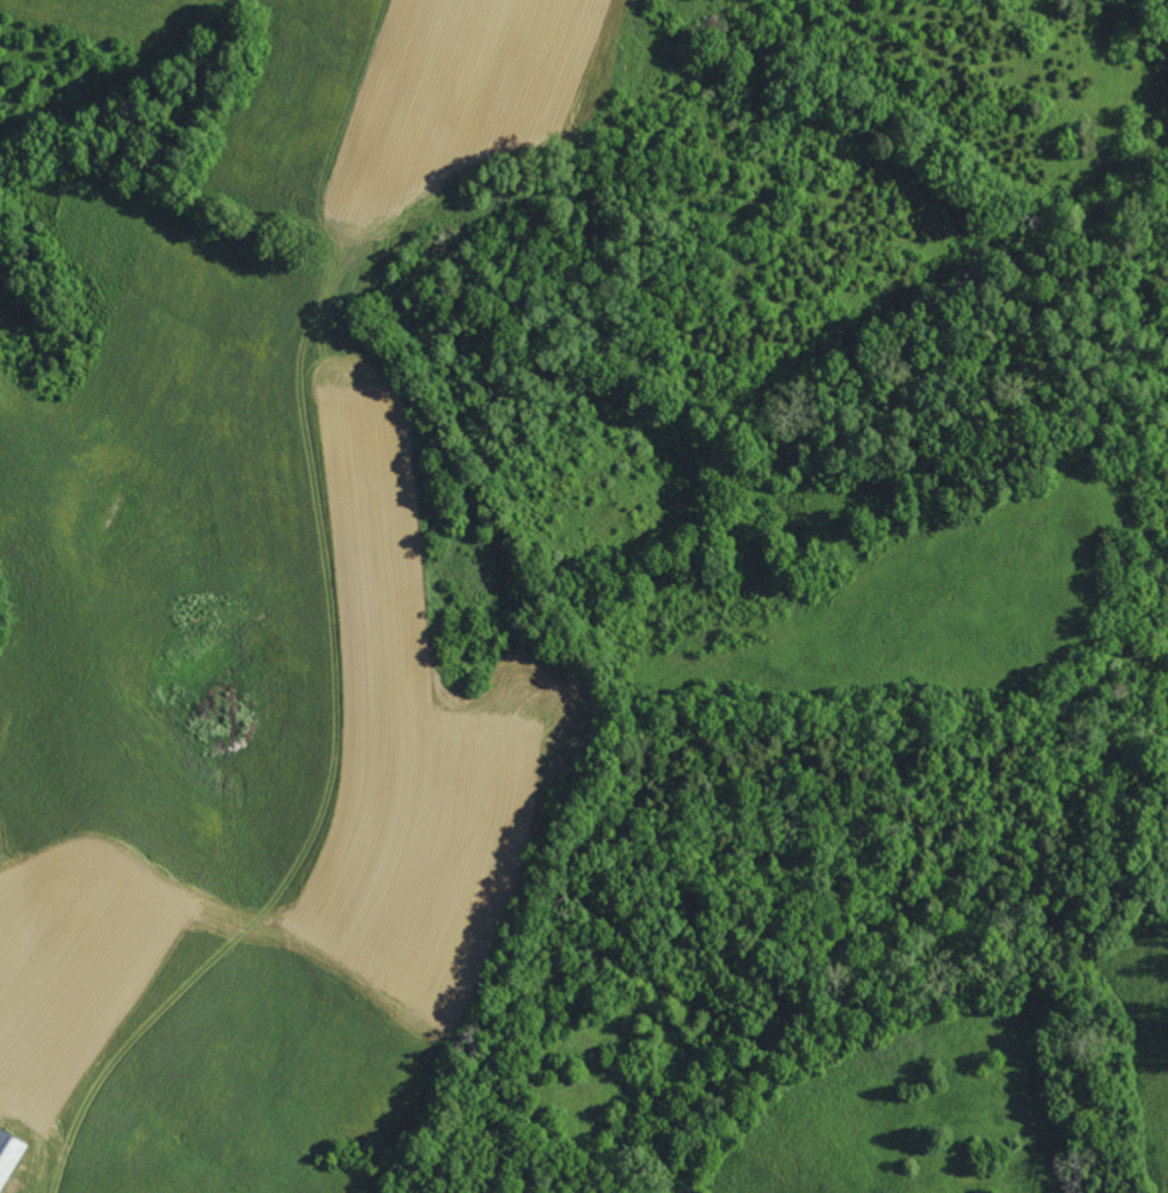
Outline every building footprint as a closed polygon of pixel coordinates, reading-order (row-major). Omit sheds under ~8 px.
[(0,1133),(0,1188),(21,1144),(0,1133)]
